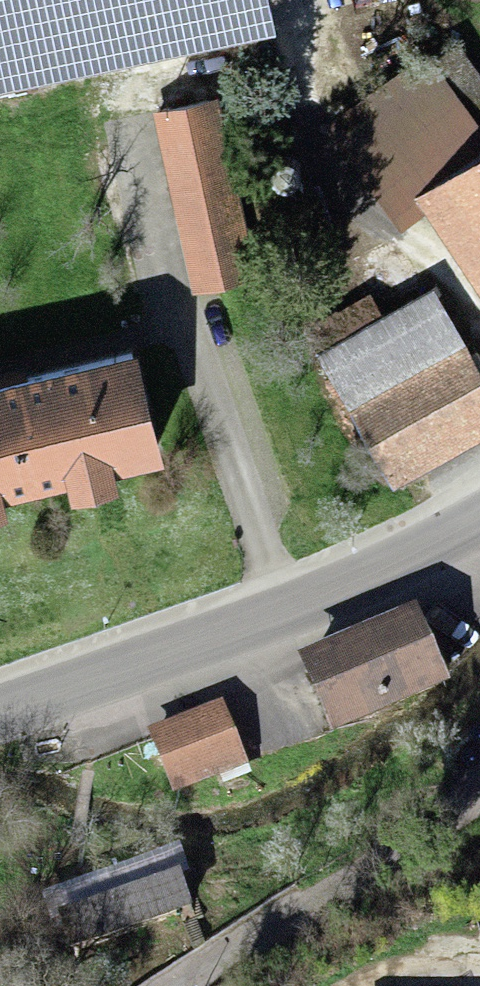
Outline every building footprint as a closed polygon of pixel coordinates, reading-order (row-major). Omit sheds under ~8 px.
[(257,36),(250,0),(0,0),(0,85),(257,36)] [(418,46),(335,127),(393,215),(465,95),(418,46)] [(208,102),(153,114),(195,293),(250,280),(208,102)] [(413,189),(479,289),(479,144),(413,189)] [(424,315),(323,375),(388,485),(479,431),(479,409),(424,315)] [(0,386),(0,512),(14,509),(10,490),(77,475),(82,498),(124,489),(119,466),(161,457),(139,356),(0,386)] [(407,632),(306,668),(327,728),(428,692),(407,632)] [(214,715),(153,740),(171,786),(233,761),(214,715)] [(163,883),(40,922),(53,963),(176,924),(163,883)]
